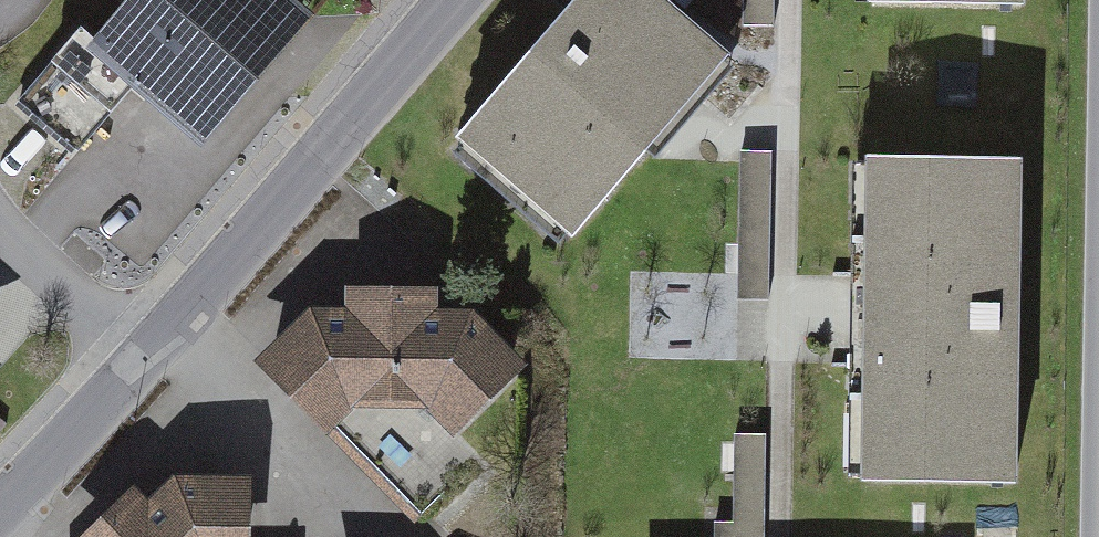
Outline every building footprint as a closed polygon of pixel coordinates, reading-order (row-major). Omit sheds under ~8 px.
[(245,0),(159,0),(84,77),(200,188),(316,68),(245,0)] [(613,0),(600,0),(449,177),(570,279),(727,96),(613,0)] [(708,25),(779,22),(778,0),(707,0),(708,25)] [(773,295),(774,152),(742,151),(741,295),(773,295)] [(1014,522),(1016,198),(856,197),(854,521),(1014,522)] [(528,393),(470,340),(441,342),(439,315),(346,320),(347,336),(310,339),(253,392),(323,466),(362,430),(428,437),(461,467),(528,393)] [(725,536),(763,536),(764,435),(726,435),(725,536)] [(245,499),(179,499),(148,527),(133,511),(106,536),(246,536),(245,499)]
